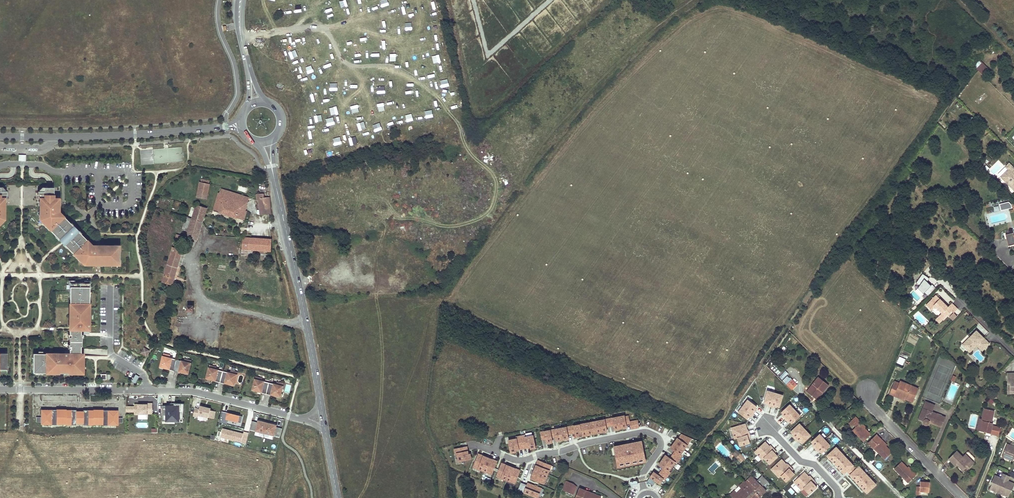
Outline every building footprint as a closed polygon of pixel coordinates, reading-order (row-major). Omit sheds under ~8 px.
[(989,69),(981,60),(974,66),(983,74),(989,69)] [(140,150),(140,164),(182,162),(182,148),(140,150)] [(1009,164),(1005,168),(1008,171),(1001,178),(1013,191),(1013,169),(1009,164)] [(200,182),(197,197),(206,199),(209,184),(200,182)] [(50,229),(48,230),(55,237),(56,236),(59,239),(60,239),(64,243),(64,244),(67,247),(65,248),(72,255),(74,253),(81,261),(79,262),(82,265),(97,265),(97,264),(100,264),(100,265),(111,265),(111,263),(117,263),(117,260),(118,260),(118,251),(117,251),(117,248),(113,248),(113,246),(101,246),(100,246),(100,247),(100,248),(100,249),(95,249),(95,246),(91,246),(86,241),(81,236),(79,234),(78,236),(75,233),(77,231),(72,227),(70,228),(68,225),(69,224),(67,222),(62,217),(58,212),(58,207),(55,207),(55,202),(56,202),(57,202),(57,201),(58,201),(58,200),(57,199),(56,199),(52,199),(53,188),(50,188),(43,188),(43,192),(37,192),(37,199),(38,199),(38,202),(40,202),(40,206),(38,206),(38,220),(41,223),(43,222),(50,229)] [(219,193),(214,211),(243,220),(247,211),(245,210),(249,198),(221,189),(219,193)] [(264,193),(256,194),(258,215),(271,214),(270,197),(264,198),(264,193)] [(1012,209),(1011,205),(1009,203),(999,205),(1001,212),(1012,209)] [(192,219),(187,217),(183,229),(189,231),(187,237),(196,240),(202,222),(206,208),(196,204),(192,219)] [(43,222),(41,223),(48,230),(50,229),(43,222)] [(1011,234),(1011,232),(1003,234),(1006,245),(1013,243),(1013,244),(1013,233),(1011,234)] [(185,236),(177,234),(173,247),(181,249),(185,236)] [(56,236),(55,237),(60,243),(65,248),(67,247),(64,244),(64,243),(60,239),(59,239),(56,236)] [(243,237),(242,248),(271,251),(272,240),(243,237)] [(173,247),(170,257),(172,258),(170,264),(178,267),(183,250),(181,249),(173,247)] [(271,251),(242,248),(242,255),(270,258),(271,251)] [(74,253),(72,255),(79,262),(81,261),(74,253)] [(172,258),(170,257),(162,282),(172,285),(178,267),(170,264),(172,258)] [(932,285),(931,286),(927,283),(930,279),(923,274),(916,283),(920,286),(918,289),(924,294),(925,293),(928,297),(936,289),(932,285)] [(46,354),(33,354),(32,373),(46,373),(46,372),(59,373),(67,374),(67,373),(74,373),(74,371),(82,371),(82,361),(77,361),(77,358),(77,356),(80,356),(80,352),(80,347),(81,347),(81,336),(80,336),(80,334),(80,330),(88,330),(88,317),(86,317),(86,305),(88,305),(89,283),(69,283),(69,305),(72,305),(72,308),(69,308),(69,318),(72,319),(72,328),(69,328),(69,335),(70,335),(70,338),(69,338),(69,347),(70,347),(70,349),(69,349),(69,354),(67,354),(59,354),(59,355),(46,355),(46,354)] [(954,313),(958,309),(952,303),(949,307),(944,303),(943,304),(942,302),(942,301),(936,296),(927,306),(932,311),(936,307),(943,314),(941,316),(944,320),(952,311),(954,313)] [(944,320),(941,316),(936,320),(940,324),(944,320)] [(976,331),(962,345),(968,351),(976,343),(984,349),(989,344),(976,331)] [(976,346),(982,352),(984,349),(976,343),(968,351),(969,353),(976,346)] [(143,347),(140,354),(147,357),(150,351),(143,347)] [(170,356),(163,354),(160,367),(161,367),(161,368),(163,368),(165,368),(166,366),(170,367),(169,370),(179,372),(180,369),(184,370),(183,372),(185,373),(185,374),(187,374),(187,373),(188,374),(191,361),(184,359),(184,362),(170,358),(170,356)] [(906,359),(899,357),(897,363),(903,365),(906,359)] [(216,367),(209,365),(206,378),(207,378),(207,379),(209,380),(209,379),(211,379),(212,377),(216,378),(215,381),(225,384),(226,381),(230,382),(229,384),(231,384),(231,385),(233,386),(233,385),(234,385),(237,372),(231,371),(230,373),(216,369),(216,367)] [(788,374),(786,371),(779,377),(782,380),(788,374)] [(262,379),(256,377),(252,390),(253,390),(253,391),(255,391),(257,391),(258,389),(262,390),(261,393),(271,395),(272,392),(276,393),(275,396),(277,396),(277,397),(279,397),(280,397),(281,394),(283,384),(277,382),(276,385),(262,381),(262,379)] [(786,385),(792,380),(789,378),(787,377),(782,381),(786,385)] [(822,393),(825,389),(828,386),(818,378),(812,385),(806,392),(813,398),(818,391),(819,390),(822,393)] [(792,380),(786,385),(791,390),(796,385),(792,380)] [(890,394),(895,396),(896,394),(905,397),(904,399),(912,402),(918,390),(901,382),(900,384),(895,382),(890,394)] [(813,398),(816,400),(822,393),(819,390),(818,391),(813,398)] [(776,394),(768,392),(764,403),(768,404),(768,406),(771,407),(776,394)] [(783,396),(776,394),(771,407),(775,408),(776,406),(780,408),(783,396)] [(748,400),(744,407),(754,415),(756,412),(755,410),(757,407),(748,400)] [(943,428),(947,417),(934,411),(936,406),(927,402),(924,409),(926,410),(921,422),(926,424),(926,425),(926,426),(927,427),(928,427),(929,427),(929,426),(930,426),(930,425),(931,423),(943,428)] [(152,414),(152,403),(147,403),(147,404),(142,404),(134,404),(134,406),(134,412),(134,414),(147,414),(152,414)] [(182,419),(183,404),(174,403),(174,406),(162,406),(162,421),(174,421),(174,419),(182,419)] [(783,417),(786,420),(795,411),(790,405),(782,413),(785,416),(783,417)] [(213,419),(215,412),(209,410),(210,409),(205,408),(205,409),(203,408),(203,407),(199,406),(198,409),(195,408),(193,416),(197,417),(197,415),(213,419)] [(744,407),(739,413),(747,420),(750,416),(752,418),(754,415),(744,407)] [(991,422),(993,410),(983,407),(981,420),(982,420),(980,431),(997,435),(998,427),(992,425),(992,422),(991,422)] [(93,424),(102,424),(102,425),(118,425),(118,410),(103,410),(93,410),(83,410),(83,411),(76,411),(76,410),(66,410),(66,409),(56,409),(56,410),(41,410),(41,424),(56,425),(56,424),(66,424),(66,425),(76,425),(76,424),(83,424),(83,425),(93,425),(93,424)] [(242,416),(221,411),(218,423),(226,424),(227,420),(240,423),(242,416)] [(801,417),(795,411),(786,420),(788,423),(790,421),(793,424),(801,417)] [(608,419),(610,426),(614,425),(614,430),(627,427),(626,424),(630,423),(631,429),(639,427),(638,420),(630,422),(628,416),(625,417),(624,416),(608,419)] [(856,428),(855,429),(852,433),(863,443),(866,440),(870,435),(859,425),(861,423),(855,418),(849,425),(852,428),(853,427),(854,426),(856,428)] [(608,419),(570,426),(571,434),(575,433),(576,437),(607,431),(606,427),(610,426),(608,419)] [(277,437),(279,428),(275,427),(276,425),(271,424),(267,423),(262,422),(257,421),(257,423),(253,422),(251,430),(277,437)] [(737,439),(750,435),(749,432),(748,432),(745,425),(732,429),(735,440),(737,439)] [(805,430),(800,425),(791,432),(794,435),(793,437),(795,440),(805,430)] [(560,428),(562,440),(569,439),(568,434),(571,434),(570,426),(560,428)] [(560,428),(550,430),(552,438),(555,437),(556,441),(562,440),(560,428)] [(245,444),(248,433),(243,432),(242,434),(222,429),(220,437),(245,444)] [(550,430),(540,432),(542,439),(546,439),(546,443),(553,442),(552,438),(550,430)] [(811,436),(805,430),(795,440),(798,442),(799,441),(802,444),(811,436)] [(525,435),(520,436),(523,449),(530,447),(531,449),(536,448),(533,435),(525,437),(525,435)] [(750,435),(737,439),(740,447),(750,443),(749,439),(751,439),(750,435)] [(825,441),(820,435),(812,442),(815,446),(813,447),(815,450),(825,441)] [(516,450),(523,449),(520,436),(516,437),(516,439),(508,440),(511,453),(516,452),(516,450)] [(677,438),(674,443),(684,450),(692,438),(686,436),(683,440),(679,437),(678,439),(677,438)] [(892,453),(881,441),(876,436),(868,444),(873,449),(885,461),(886,460),(892,453)] [(645,459),(642,441),(614,447),(617,464),(645,459)] [(831,447),(825,441),(815,450),(818,452),(820,451),(822,454),(831,447)] [(764,459),(774,450),(771,447),(770,448),(765,442),(755,452),(763,460),(764,459)] [(675,451),(673,455),(679,460),(682,456),(680,455),(684,450),(674,443),(671,448),(675,451)] [(467,447),(454,449),(455,454),(457,453),(458,461),(471,459),(470,454),(468,454),(467,447)] [(856,470),(836,448),(827,456),(844,475),(847,472),(867,494),(876,485),(859,467),(856,470)] [(1006,448),(1002,457),(1010,461),(1011,458),(1013,459),(1013,460),(1013,452),(1006,448)] [(777,453),(774,450),(764,459),(770,465),(778,457),(775,454),(777,453)] [(956,451),(948,460),(954,466),(955,465),(957,463),(965,472),(969,468),(966,464),(970,460),(964,455),(962,457),(956,451)] [(482,471),(488,458),(478,454),(473,467),(482,471)] [(741,463),(745,459),(740,454),(736,458),(741,463)] [(665,455),(662,460),(672,467),(675,462),(677,463),(679,460),(673,455),(670,458),(665,455)] [(492,474),(497,461),(488,458),(482,471),(492,474)] [(547,475),(551,466),(538,460),(534,470),(547,475)] [(661,472),(667,477),(670,473),(668,472),(672,467),(662,460),(659,465),(663,468),(661,472)] [(781,477),(791,468),(788,465),(787,466),(782,460),(771,470),(779,478),(781,477)] [(906,483),(908,482),(914,476),(900,461),(894,468),(893,469),(906,483)] [(719,466),(715,462),(708,469),(712,473),(719,466)] [(506,480),(511,467),(502,463),(496,476),(506,480)] [(957,463),(955,465),(964,473),(965,472),(957,463)] [(515,483),(520,470),(511,467),(506,480),(515,483)] [(793,471),(791,468),(781,477),(787,483),(795,475),(792,472),(793,471)] [(547,475),(534,470),(531,479),(544,484),(547,475)] [(653,472),(647,482),(653,486),(656,482),(660,484),(663,479),(665,480),(667,477),(661,472),(658,475),(653,472)] [(804,489),(813,480),(811,478),(810,478),(804,473),(794,482),(802,491),(804,489)] [(1001,479),(1000,480),(1006,482),(1007,482),(1009,477),(1003,474),(1000,479),(1001,479)] [(751,476),(746,482),(760,497),(766,491),(751,476)] [(757,481),(762,487),(768,481),(762,476),(757,481)] [(1000,479),(994,476),(990,484),(991,484),(992,484),(991,486),(990,485),(989,489),(1007,497),(1009,494),(1008,493),(1008,492),(1009,492),(1010,493),(1013,485),(1007,482),(1006,482),(1000,480),(1001,479),(1000,479)] [(813,480),(804,489),(809,495),(817,488),(814,485),(816,483),(813,480)] [(744,481),(739,487),(741,488),(735,494),(733,493),(730,496),(732,497),(741,497),(742,497),(758,497),(760,497),(746,482),(744,481)] [(527,485),(521,482),(518,490),(538,497),(541,489),(527,483),(527,485)] [(601,497),(579,489),(580,487),(567,482),(563,490),(577,495),(575,497),(600,497),(601,497)] [(927,493),(928,484),(920,483),(920,488),(915,488),(915,489),(914,496),(919,496),(919,493),(919,492),(927,493)]
